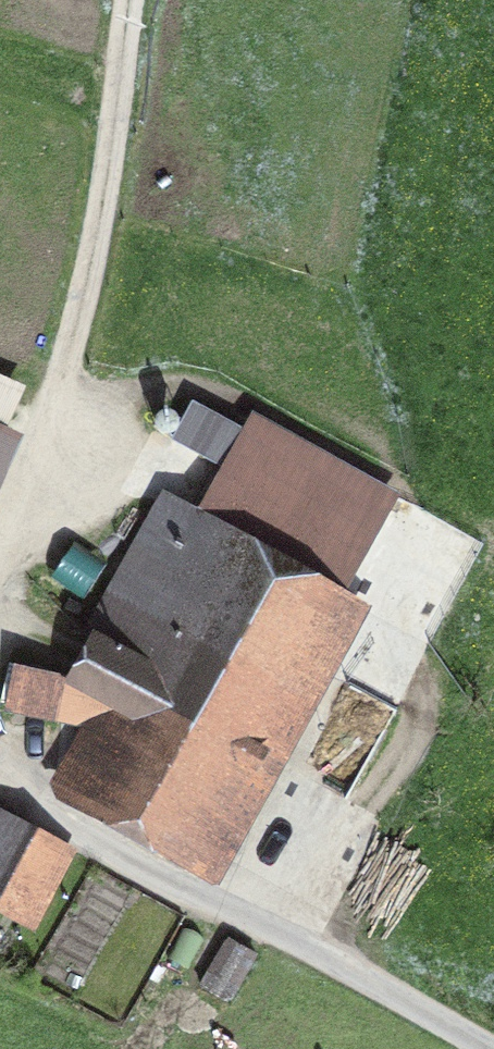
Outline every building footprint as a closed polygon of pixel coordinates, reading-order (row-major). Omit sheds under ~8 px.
[(174,439),(226,468),(247,431),(194,402),(174,439)] [(226,468),(201,514),(342,592),(394,498),(254,420),(247,431),(226,468)] [(197,851),(342,592),(201,514),(167,496),(77,658),(139,693),(86,789),(197,851)] [(75,713),(81,676),(19,667),(14,703),(75,713)] [(17,915),(57,844),(0,811),(0,905),(17,915)] [(225,939),(198,986),(225,1002),(252,955),(225,939)]
